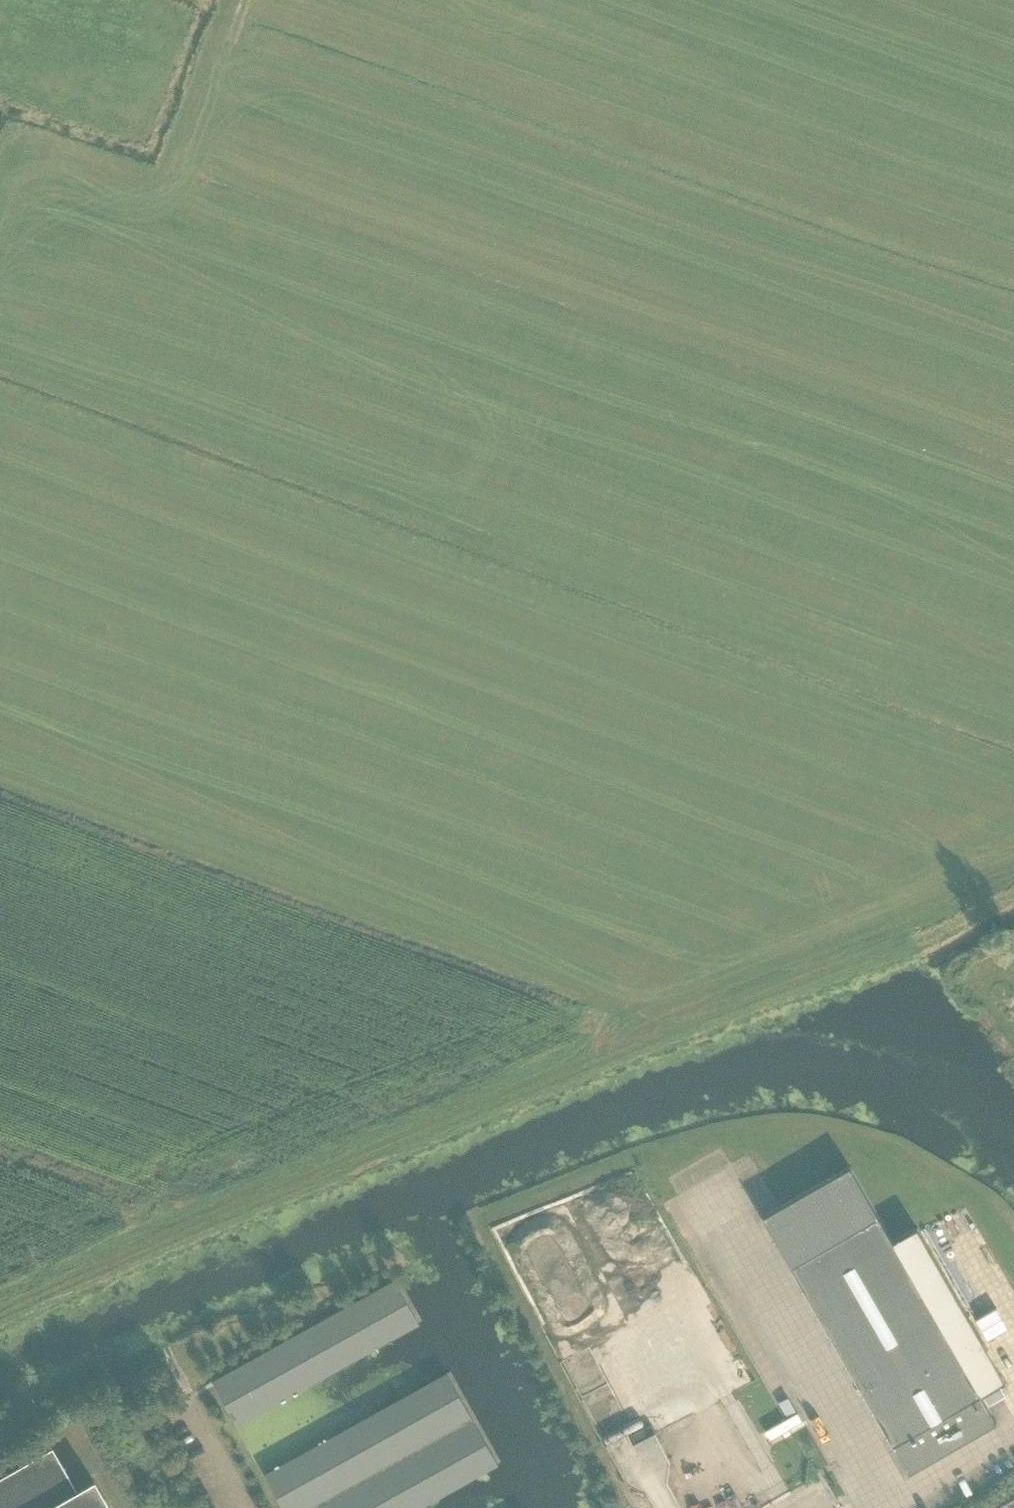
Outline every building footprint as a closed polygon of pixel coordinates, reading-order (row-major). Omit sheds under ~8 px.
[(894,1241),(851,1166),(763,1217),(910,1472),(998,1422),(982,1394),(1006,1380),(918,1227),(894,1241)] [(237,1424),(420,1323),(395,1278),(213,1380),(237,1424)] [(498,1463),(447,1371),(265,1474),(284,1507),(418,1507),(498,1463)] [(778,1403),(786,1416),(795,1411),(787,1398),(778,1403)] [(768,1443),(802,1423),(798,1415),(763,1436),(768,1443)] [(620,1427),(656,1507),(698,1507),(661,1424),(640,1433),(634,1420),(620,1427)] [(92,1478),(75,1488),(50,1444),(0,1472),(0,1507),(110,1507),(92,1478)]
